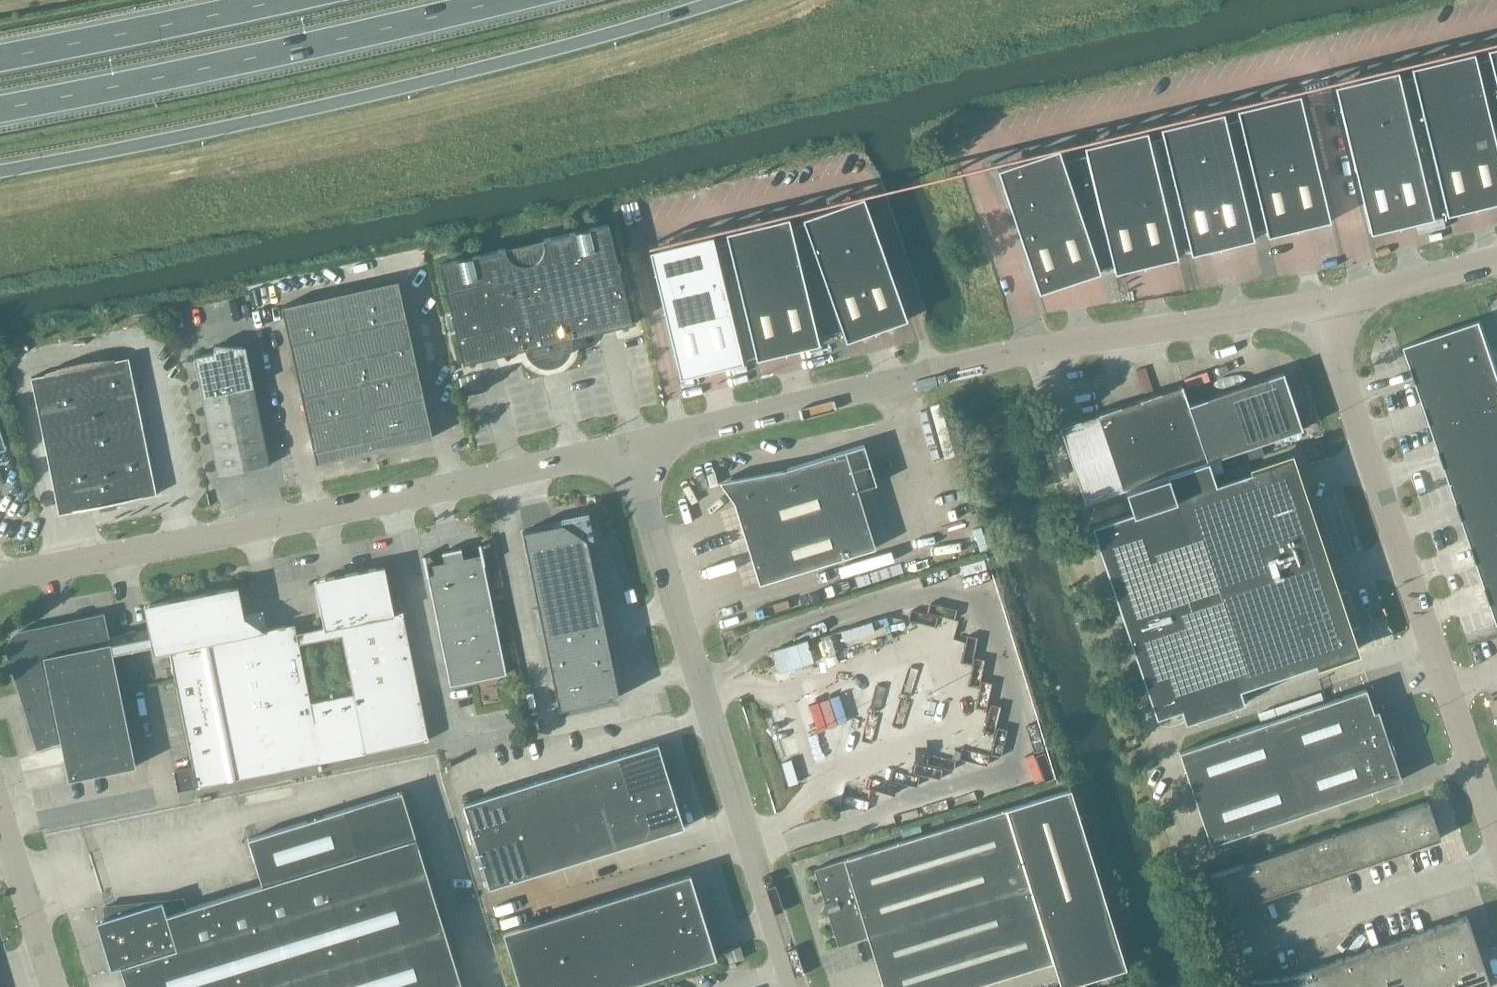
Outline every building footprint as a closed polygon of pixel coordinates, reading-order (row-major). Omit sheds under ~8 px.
[(1414,76),(1400,80),(1398,71),(1335,86),(1371,234),(1434,218),(1432,211),(1445,208),(1447,215),(1496,203),(1496,47),(1488,49),(1490,58),(1476,61),(1474,53),(1412,68),(1414,76)] [(1087,155),(1063,161),(1059,149),(998,170),(1039,293),(1101,273),(1099,269),(1113,266),(1115,273),(1178,258),(1176,250),(1190,247),(1191,255),(1254,240),(1253,232),(1266,229),(1268,236),(1331,221),(1300,95),(1237,110),(1239,119),(1225,122),(1223,113),(1161,129),(1163,137),(1149,140),(1147,132),(1085,147),(1087,155)] [(789,218),(650,252),(680,378),(743,363),(742,356),(755,352),(757,360),(820,345),(818,337),(843,331),(846,342),(907,320),(864,197),(803,219),(804,223),(791,226),(789,218)] [(505,248),(440,264),(464,363),(529,347),(530,351),(532,355),(535,358),(539,360),(543,362),(547,363),(551,363),(555,362),(559,360),(562,357),(565,354),(567,350),(568,346),(568,342),(567,338),(633,323),(609,224),(544,239),(545,244),(545,249),(544,253),(542,256),(539,260),(536,262),(532,264),(528,265),(524,265),(520,264),(516,262),(512,260),(509,257),(507,253),(505,248)] [(317,463),(434,437),(399,281),(282,306),(317,463)] [(1406,347),(1496,618),(1496,367),(1481,320),(1405,346),(1406,347)] [(194,357),(219,476),(270,465),(245,347),(194,357)] [(31,378),(59,514),(157,494),(129,358),(31,378)] [(1283,372),(1189,404),(1182,386),(1060,427),(1085,503),(1125,489),(1133,512),(1092,526),(1157,718),(1181,709),(1186,722),(1244,702),(1240,689),(1354,651),(1289,459),(1216,484),(1208,461),(1303,429),(1283,372)] [(480,375),(459,379),(462,392),(483,388),(480,375)] [(1325,453),(1324,449),(1321,440),(1306,445),(1310,458),(1325,453)] [(783,470),(720,482),(734,503),(760,584),(876,548),(845,451),(783,470)] [(523,531),(559,709),(620,697),(585,528),(575,521),(523,531)] [(429,577),(451,686),(508,674),(485,565),(484,565),(481,555),(464,558),(462,548),(443,552),(445,562),(428,566),(430,576),(429,577)] [(295,624),(268,630),(244,614),(239,587),(145,606),(154,653),(170,650),(198,787),(429,739),(403,611),(395,613),(386,572),(379,567),(326,578),(317,591),(325,628),(297,634),(295,624)] [(936,605),(916,599),(913,608),(937,615),(940,604),(962,610),(958,623),(967,626),(974,602),(940,592),(936,605)] [(8,654),(19,690),(37,749),(62,741),(70,780),(137,766),(106,618),(100,614),(22,630),(20,631),(18,632),(16,633),(14,635),(12,636),(11,638),(10,640),(9,642),(8,644),(8,647),(7,649),(7,652),(8,654)] [(872,622),(841,631),(844,641),(875,631),(872,622)] [(808,639),(773,650),(780,673),(815,662),(808,639)] [(1375,711),(1368,688),(1179,752),(1210,844),(1403,779),(1380,709),(1375,711)] [(464,804),(490,888),(685,827),(659,743),(464,804)] [(1071,789),(815,869),(839,946),(869,937),(884,986),(974,986),(1054,962),(1043,926),(1108,906),(1071,789)] [(121,966),(128,986),(463,986),(402,792),(249,839),(263,885),(167,915),(163,901),(105,907),(107,919),(97,922),(112,969),(121,966)] [(1262,899),(1409,849),(1441,838),(1428,802),(1210,875),(1224,916),(1227,920),(1262,899)] [(504,932),(521,986),(624,986),(717,958),(691,874),(504,932)] [(1248,986),(1491,986),(1467,916),(1288,976),(1247,980),(1248,986)] [(744,958),(740,945),(726,950),(730,963),(744,958)]
